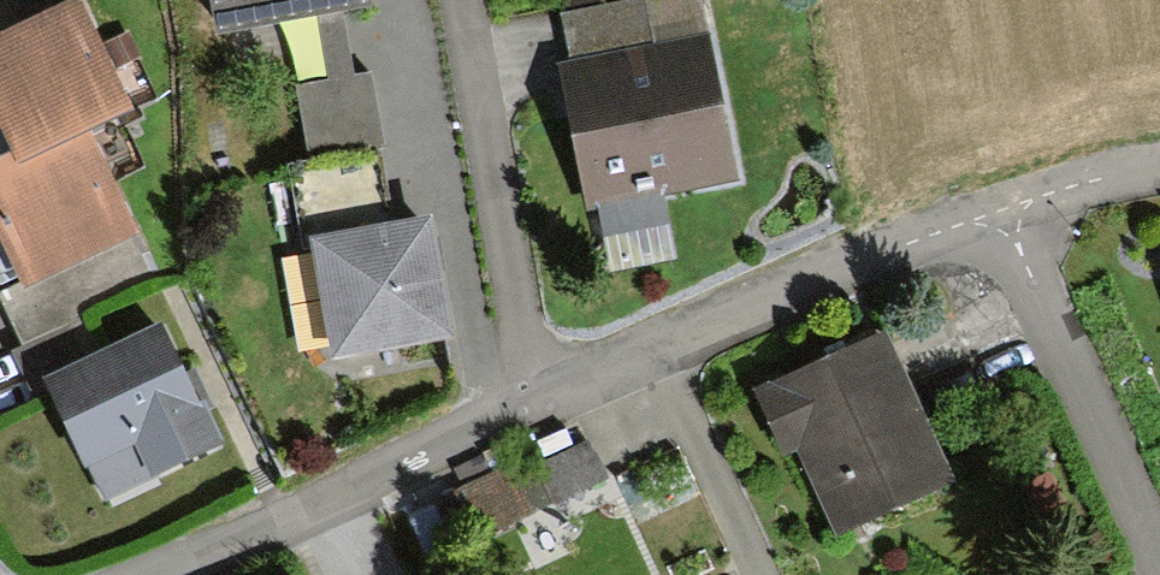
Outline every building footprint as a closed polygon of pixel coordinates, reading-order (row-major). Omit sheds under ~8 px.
[(0,32),(0,131),(9,150),(16,165),(89,131),(135,108),(83,0),(67,0),(0,32)] [(205,26),(307,10),(331,6),(351,3),(351,0),(201,0),(205,26)] [(556,17),(567,72),(550,75),(576,205),(608,199),(619,252),(670,242),(659,188),(727,174),(692,0),(639,0),(556,17)] [(331,6),(307,10),(317,76),(282,81),(294,156),(370,144),(357,66),(341,69),(331,6)] [(9,150),(0,154),(0,237),(24,287),(137,229),(89,131),(16,165),(9,150)] [(292,234),(302,233),(378,223),(368,148),(282,160),(292,234)] [(378,223),(302,233),(318,353),(435,337),(419,217),(378,223)] [(165,324),(44,379),(98,497),(219,442),(165,324)] [(938,477),(870,340),(758,395),(826,533),(938,477)] [(596,476),(584,440),(533,457),(545,493),(596,476)] [(518,519),(500,470),(438,491),(446,513),(470,505),(480,533),(518,519)]
